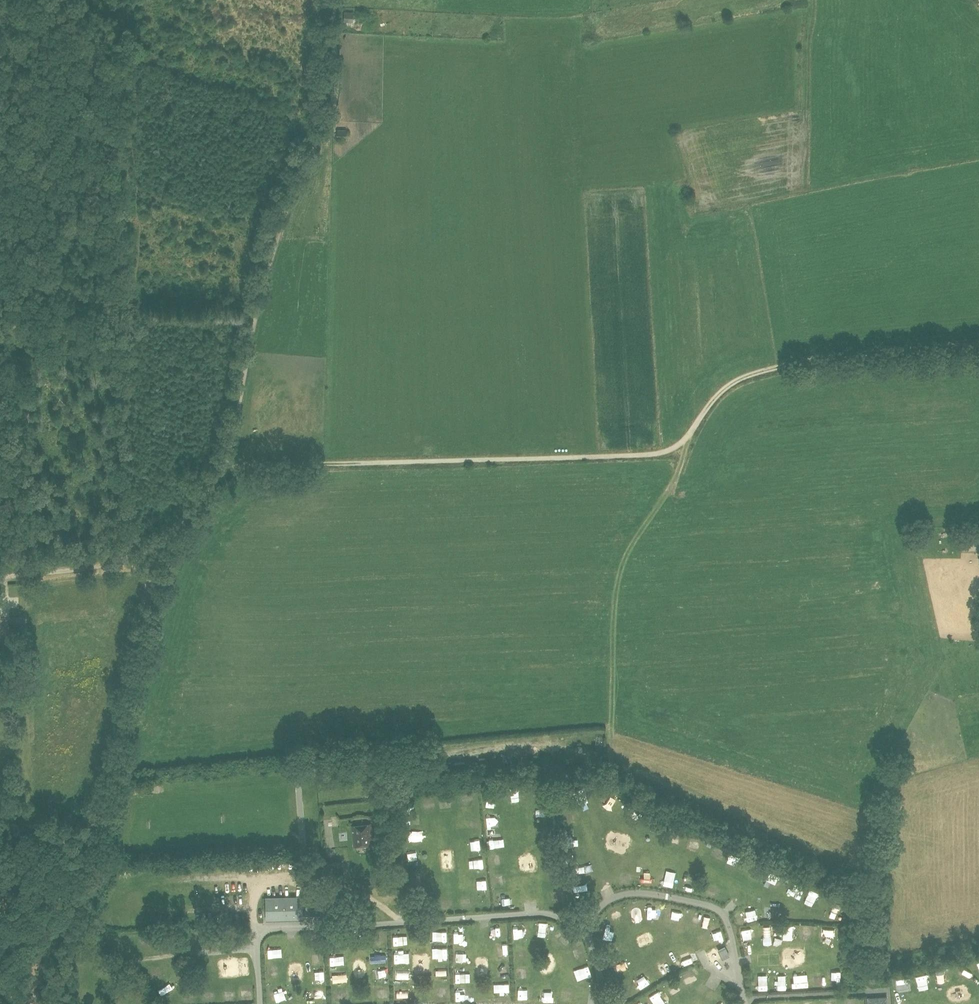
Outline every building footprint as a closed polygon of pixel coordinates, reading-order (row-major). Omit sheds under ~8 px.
[(354,12),(345,11),(344,21),(353,21),(354,12)] [(347,130),(338,130),(338,139),(347,139),(347,130)] [(542,797),(544,790),(536,788),(534,796),(542,797)] [(465,791),(465,802),(474,801),(474,791),(465,791)] [(436,798),(428,799),(429,809),(438,808),(436,798)] [(407,816),(416,815),(416,804),(406,805),(407,816)] [(353,846),(373,845),(371,824),(351,826),(353,846)] [(410,844),(425,844),(425,834),(410,834),(410,844)] [(615,836),(618,847),(627,845),(625,834),(615,836)] [(491,846),(501,846),(500,835),(490,836),(491,846)] [(482,839),(473,839),(473,849),(482,849),(482,839)] [(572,846),(574,853),(583,851),(581,843),(572,846)] [(622,866),(634,862),(631,854),(619,858),(622,866)] [(760,875),(762,865),(751,863),(750,874),(760,875)] [(478,876),(487,875),(486,864),(477,865),(478,876)] [(580,874),(588,872),(586,866),(578,868),(580,874)] [(766,869),(763,878),(773,882),(776,873),(766,869)] [(638,871),(628,874),(632,884),(641,880),(638,871)] [(496,889),(507,888),(506,877),(495,878),(496,889)] [(649,888),(657,884),(653,877),(645,881),(649,888)] [(785,879),(782,888),(791,891),(794,882),(785,879)] [(689,888),(692,898),(702,894),(699,885),(689,888)] [(709,897),(719,896),(718,886),(709,887),(709,897)] [(805,904),(811,907),(816,898),(809,895),(805,904)] [(321,902),(303,902),(303,896),(265,897),(266,921),(303,920),(303,916),(321,915),(321,902)] [(501,906),(511,906),(511,898),(501,897),(501,906)] [(466,911),(475,910),(473,900),(465,901),(466,911)] [(445,912),(453,911),(452,902),(444,903),(445,912)] [(749,924),(759,918),(755,911),(745,917),(749,924)] [(650,936),(659,932),(655,925),(647,928),(650,936)] [(710,925),(701,928),(705,940),(715,936),(710,925)] [(783,925),(784,935),(795,935),(794,925),(783,925)] [(804,926),(804,937),(814,937),(814,926),(804,926)] [(748,939),(757,938),(757,927),(747,927),(748,939)] [(835,944),(835,927),(823,927),(823,944),(835,944)] [(501,941),(510,941),(510,929),(501,929),(501,941)] [(555,936),(561,948),(570,943),(564,932),(555,936)] [(526,942),(526,933),(515,933),(516,943),(526,942)] [(387,935),(379,938),(382,948),(391,945),(387,935)] [(144,936),(144,944),(154,944),(154,936),(144,936)] [(168,936),(168,950),(178,950),(178,936),(168,936)] [(396,947),(406,948),(406,938),(396,938),(396,947)] [(729,956),(725,947),(725,946),(718,949),(722,959),(729,956)] [(511,949),(501,949),(501,966),(499,966),(500,977),(512,977),(511,964),(512,964),(511,949)] [(569,967),(579,962),(573,951),(564,955),(569,967)] [(389,953),(378,953),(379,964),(390,964),(389,953)] [(349,957),(333,957),(334,970),(349,969),(349,957)] [(285,972),(284,962),(276,962),(276,972),(285,972)] [(161,968),(154,972),(159,980),(166,976),(161,968)] [(527,977),(527,969),(519,968),(519,977),(527,977)] [(458,970),(459,982),(469,981),(469,969),(458,970)] [(941,982),(951,981),(949,969),(939,971),(941,982)] [(149,976),(155,984),(159,981),(154,973),(149,976)] [(921,989),(930,988),(929,974),(920,974),(921,989)] [(328,975),(318,976),(319,986),(329,985),(328,975)] [(806,975),(797,976),(797,990),(806,989),(806,975)] [(768,976),(759,976),(759,990),(768,990),(768,976)] [(777,977),(778,991),(786,991),(785,976),(777,977)] [(335,988),(344,988),(344,977),(334,977),(335,988)] [(910,978),(901,978),(902,994),(910,993),(910,978)] [(458,986),(459,998),(473,998),(473,985),(458,986)] [(720,1000),(726,991),(717,985),(711,994),(720,1000)] [(163,996),(169,1002),(177,993),(172,988),(163,996)] [(503,999),(513,999),(513,988),(502,989),(503,999)] [(535,1000),(535,991),(526,991),(526,1000),(535,1000)] [(336,1000),(345,1000),(345,992),(336,992),(336,1000)] [(238,995),(227,996),(228,1003),(238,1003),(238,995)] [(282,996),(272,996),(272,1003),(282,1003),(282,996)]
